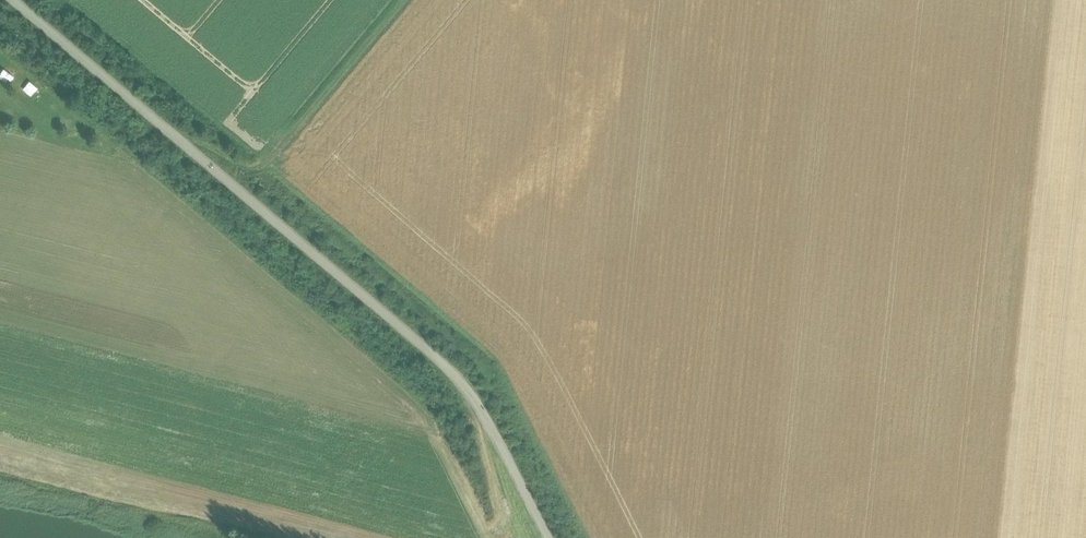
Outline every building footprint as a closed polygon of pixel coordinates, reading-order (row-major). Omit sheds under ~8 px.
[(14,62),(5,72),(15,80),(23,69),(14,62)] [(35,78),(27,88),(32,92),(40,82),(35,78)] [(74,126),(70,136),(82,141),(86,130),(74,126)]
